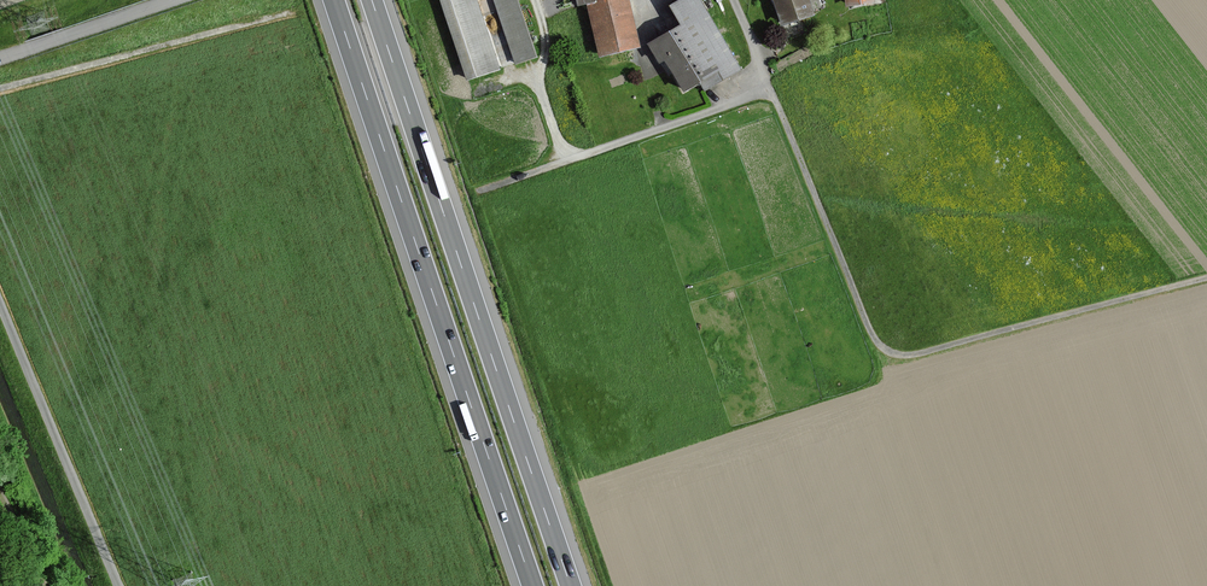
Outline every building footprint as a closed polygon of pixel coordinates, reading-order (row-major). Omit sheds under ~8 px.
[(513,0),(439,0),(466,80),(532,57),(513,0)] [(582,6),(595,59),(636,49),(624,0),(606,0),(582,6)] [(699,0),(683,0),(672,6),(683,26),(650,45),(660,62),(666,59),(684,89),(702,79),(707,88),(739,69),(699,0)] [(809,0),(774,0),(782,24),(813,14),(809,0)]
